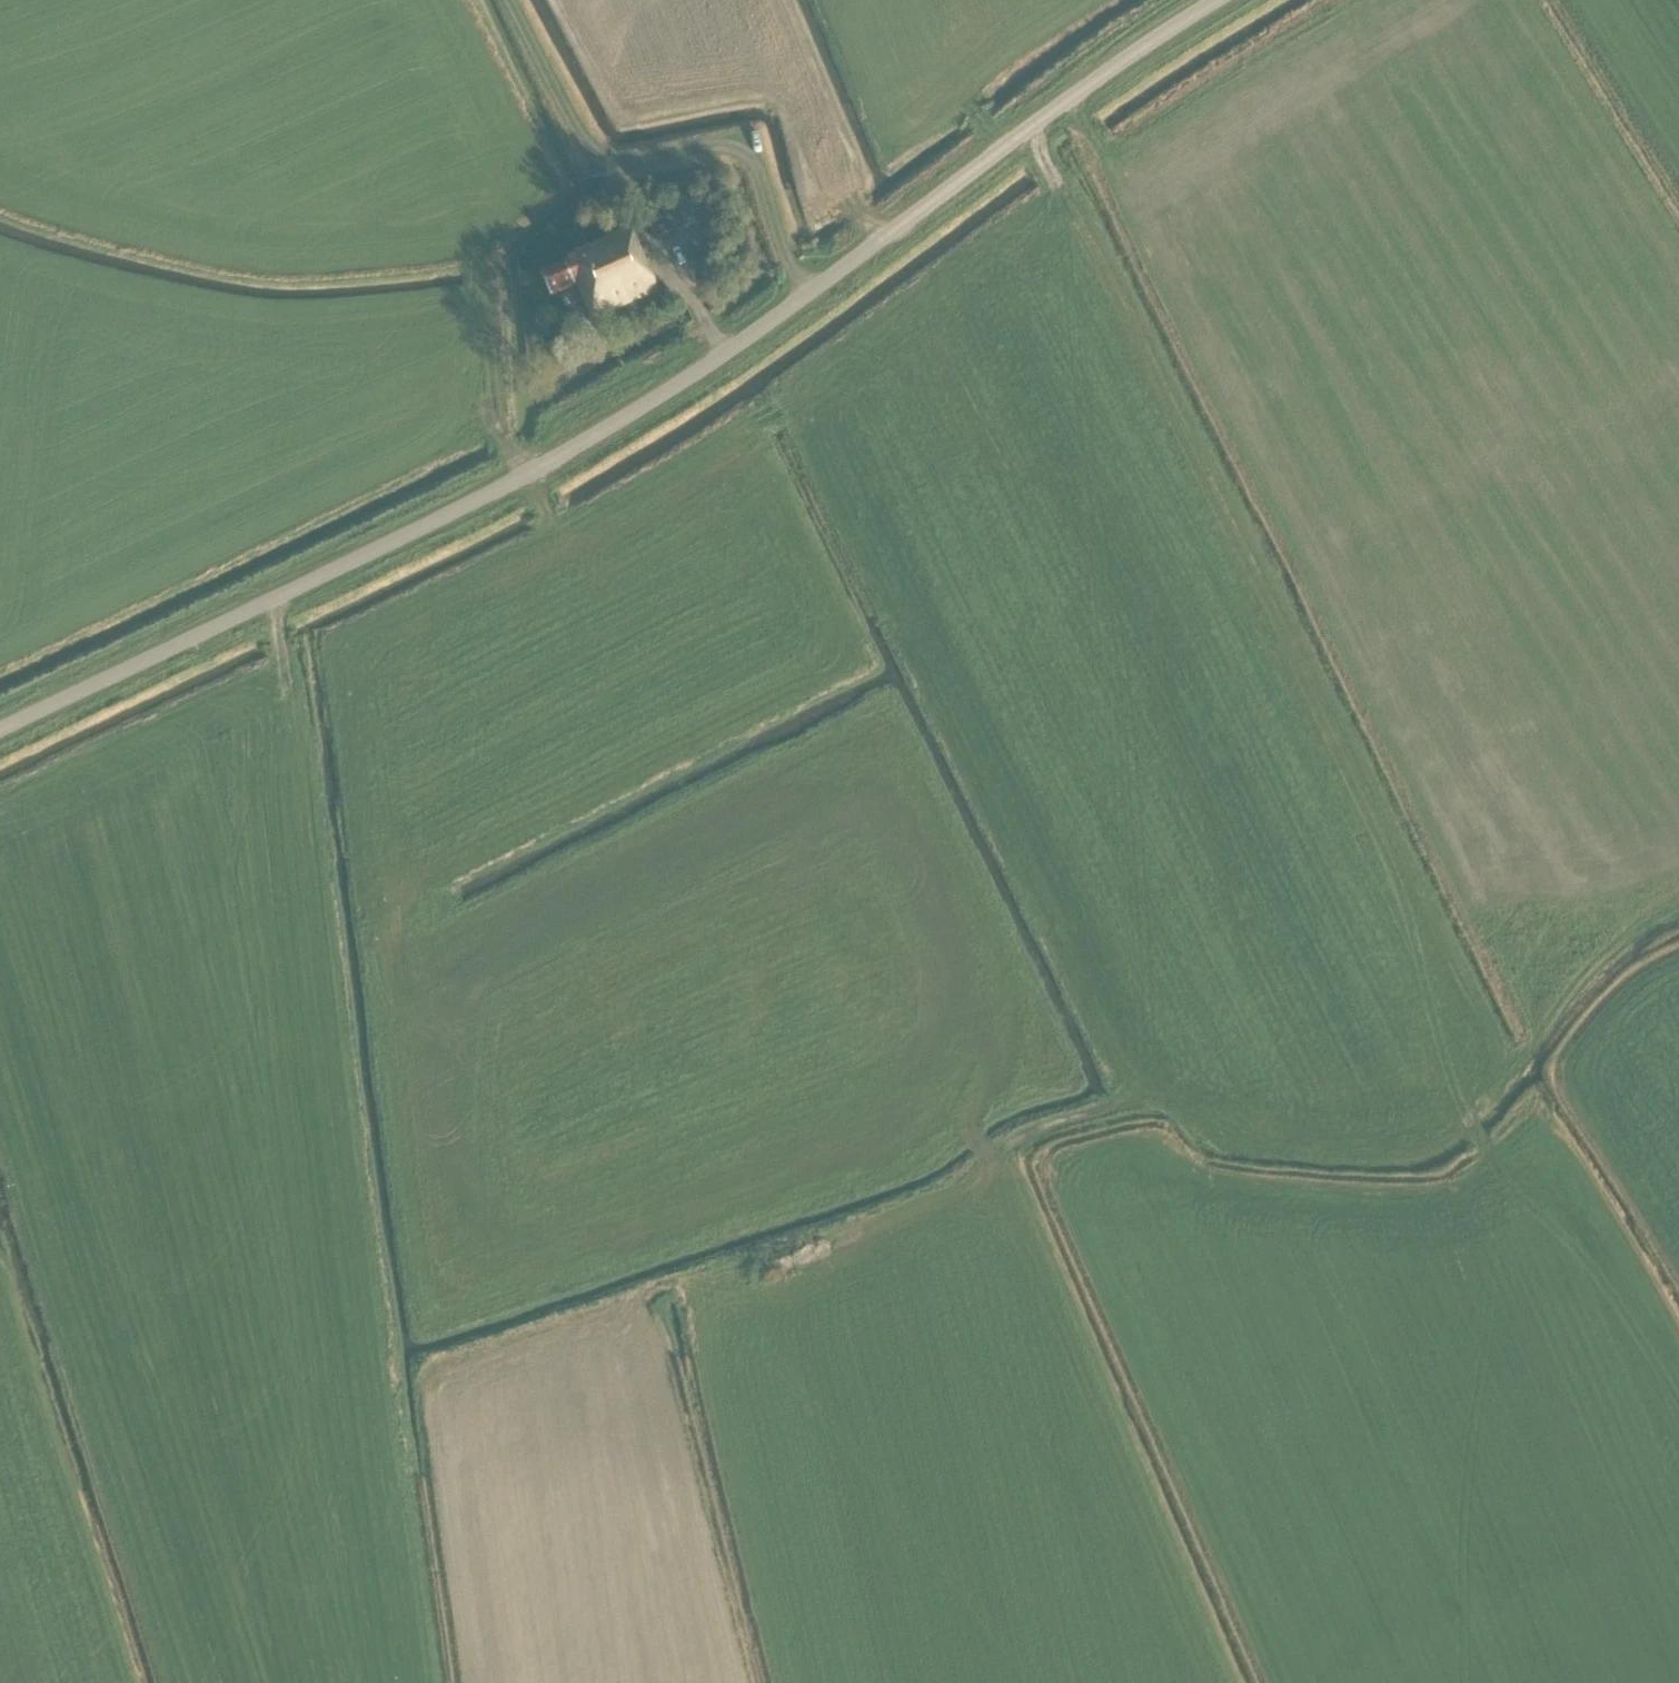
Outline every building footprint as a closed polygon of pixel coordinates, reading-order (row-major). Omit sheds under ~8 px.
[(577,286),(593,321),(658,290),(631,231),(568,259),(571,264),(541,278),(551,298),(577,286)]
